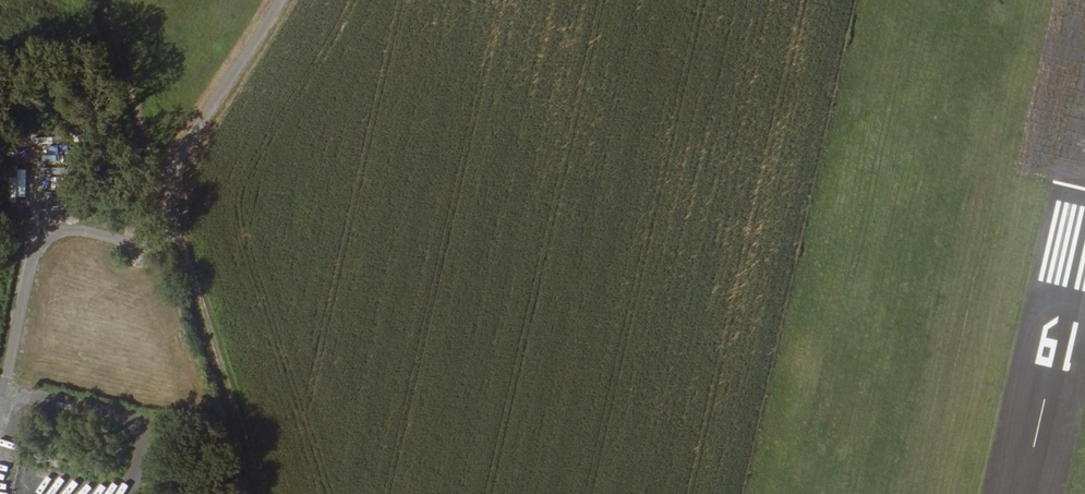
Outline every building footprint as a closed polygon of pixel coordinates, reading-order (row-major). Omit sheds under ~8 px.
[(101,124),(96,109),(85,113),(90,128),(101,124)] [(65,154),(44,155),(45,174),(65,173),(65,154)]
